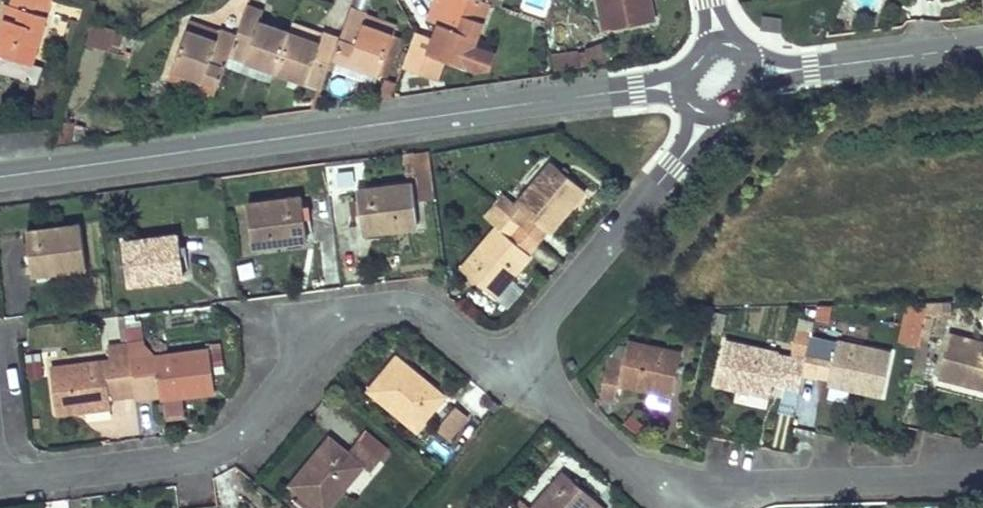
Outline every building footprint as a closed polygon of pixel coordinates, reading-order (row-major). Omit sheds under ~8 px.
[(22,3),(47,11),(50,0),(23,0),(22,3)] [(426,19),(437,23),(431,40),(426,54),(443,60),(465,67),(474,43),(489,3),(481,0),(434,0),(426,19)] [(607,32),(657,23),(652,0),(601,0),(607,32)] [(47,11),(22,3),(20,8),(46,15),(47,11)] [(0,40),(0,54),(34,64),(48,16),(46,15),(20,8),(5,4),(0,21),(5,22),(0,40)] [(236,36),(229,56),(276,73),(276,72),(290,32),(260,21),(264,11),(247,5),(236,36)] [(339,38),(332,59),(377,75),(392,35),(363,24),(366,13),(350,8),(339,38)] [(761,30),(781,32),(783,17),(763,15),(761,30)] [(187,31),(213,40),(217,29),(191,20),(187,31)] [(124,32),(93,23),(87,41),(119,51),(124,32)] [(172,70),(218,88),(226,65),(229,56),(236,36),(217,29),(213,40),(187,31),(172,70)] [(276,72),(276,73),(321,89),(332,59),(339,38),(324,33),(320,42),(290,32),(276,72)] [(431,40),(414,35),(402,68),(436,79),(443,60),(426,54),(431,40)] [(474,43),(465,67),(475,70),(491,67),(497,51),(474,43)] [(553,54),(555,69),(611,62),(608,43),(586,50),(553,54)] [(34,64),(0,54),(0,73),(21,78),(20,78),(24,79),(23,81),(36,83),(43,66),(34,64)] [(272,82),(276,73),(229,56),(226,65),(272,82)] [(214,97),(218,88),(172,70),(169,80),(214,97)] [(429,154),(418,155),(419,162),(419,164),(420,176),(431,175),(429,154)] [(404,157),(404,165),(419,164),(419,162),(418,155),(404,157)] [(549,234),(572,206),(584,193),(552,166),(517,206),(505,196),(495,208),(537,243),(547,232),(549,234)] [(411,187),(356,193),(357,198),(359,213),(362,234),(416,228),(411,187)] [(593,200),(584,193),(572,206),(582,214),(593,200)] [(357,198),(349,199),(352,214),(359,213),(357,198)] [(300,200),(246,206),(252,248),(306,242),(300,200)] [(537,243),(495,208),(486,218),(498,229),(461,270),(494,298),(496,295),(508,281),(529,256),(527,255),(537,243)] [(81,228),(27,234),(31,276),(86,269),(81,228)] [(176,238),(121,245),(128,286),(181,279),(176,238)] [(508,281),(496,295),(506,303),(518,289),(508,281)] [(913,377),(924,379),(937,316),(952,314),(951,303),(928,304),(927,310),(919,346),(913,377)] [(825,306),(819,306),(816,321),(827,323),(831,306),(825,306)] [(912,306),(904,342),(919,346),(927,310),(912,306)] [(118,317),(121,345),(128,344),(124,317),(118,317)] [(950,338),(938,380),(982,390),(982,345),(950,338)] [(807,362),(804,377),(818,380),(818,378),(829,380),(828,386),(882,397),(891,356),(812,339),(807,362)] [(111,407),(111,402),(111,398),(122,392),(134,391),(130,360),(129,350),(128,344),(121,345),(108,346),(110,364),(51,371),(58,413),(111,407)] [(622,371),(612,369),(607,368),(600,397),(616,401),(619,386),(651,392),(648,406),(667,410),(670,397),(672,397),(682,355),(629,344),(625,361),(622,371)] [(726,345),(717,386),(771,398),(780,356),(726,345)] [(145,348),(129,350),(130,360),(146,358),(149,390),(134,391),(136,399),(162,396),(156,357),(145,348)] [(209,350),(156,357),(162,396),(162,399),(216,392),(209,350)] [(146,358),(130,360),(134,391),(149,390),(146,358)] [(397,359),(369,391),(416,430),(443,398),(397,359)] [(615,359),(612,369),(622,371),(625,361),(615,359)] [(801,391),(804,377),(807,362),(792,359),(785,387),(801,391)] [(111,398),(111,402),(136,399),(134,391),(122,392),(111,398)] [(165,401),(165,416),(184,415),(184,400),(165,401)] [(455,408),(435,430),(447,440),(466,417),(455,408)] [(633,413),(626,422),(638,434),(646,426),(633,413)] [(365,433),(357,443),(380,462),(388,452),(365,433)] [(357,443),(346,455),(329,440),(291,487),(316,507),(329,507),(363,468),(370,473),(380,462),(357,443)] [(566,475),(536,507),(602,507),(566,475)] [(290,507),(310,507),(297,498),(290,507)] [(511,507),(532,507),(520,498),(511,507)]
